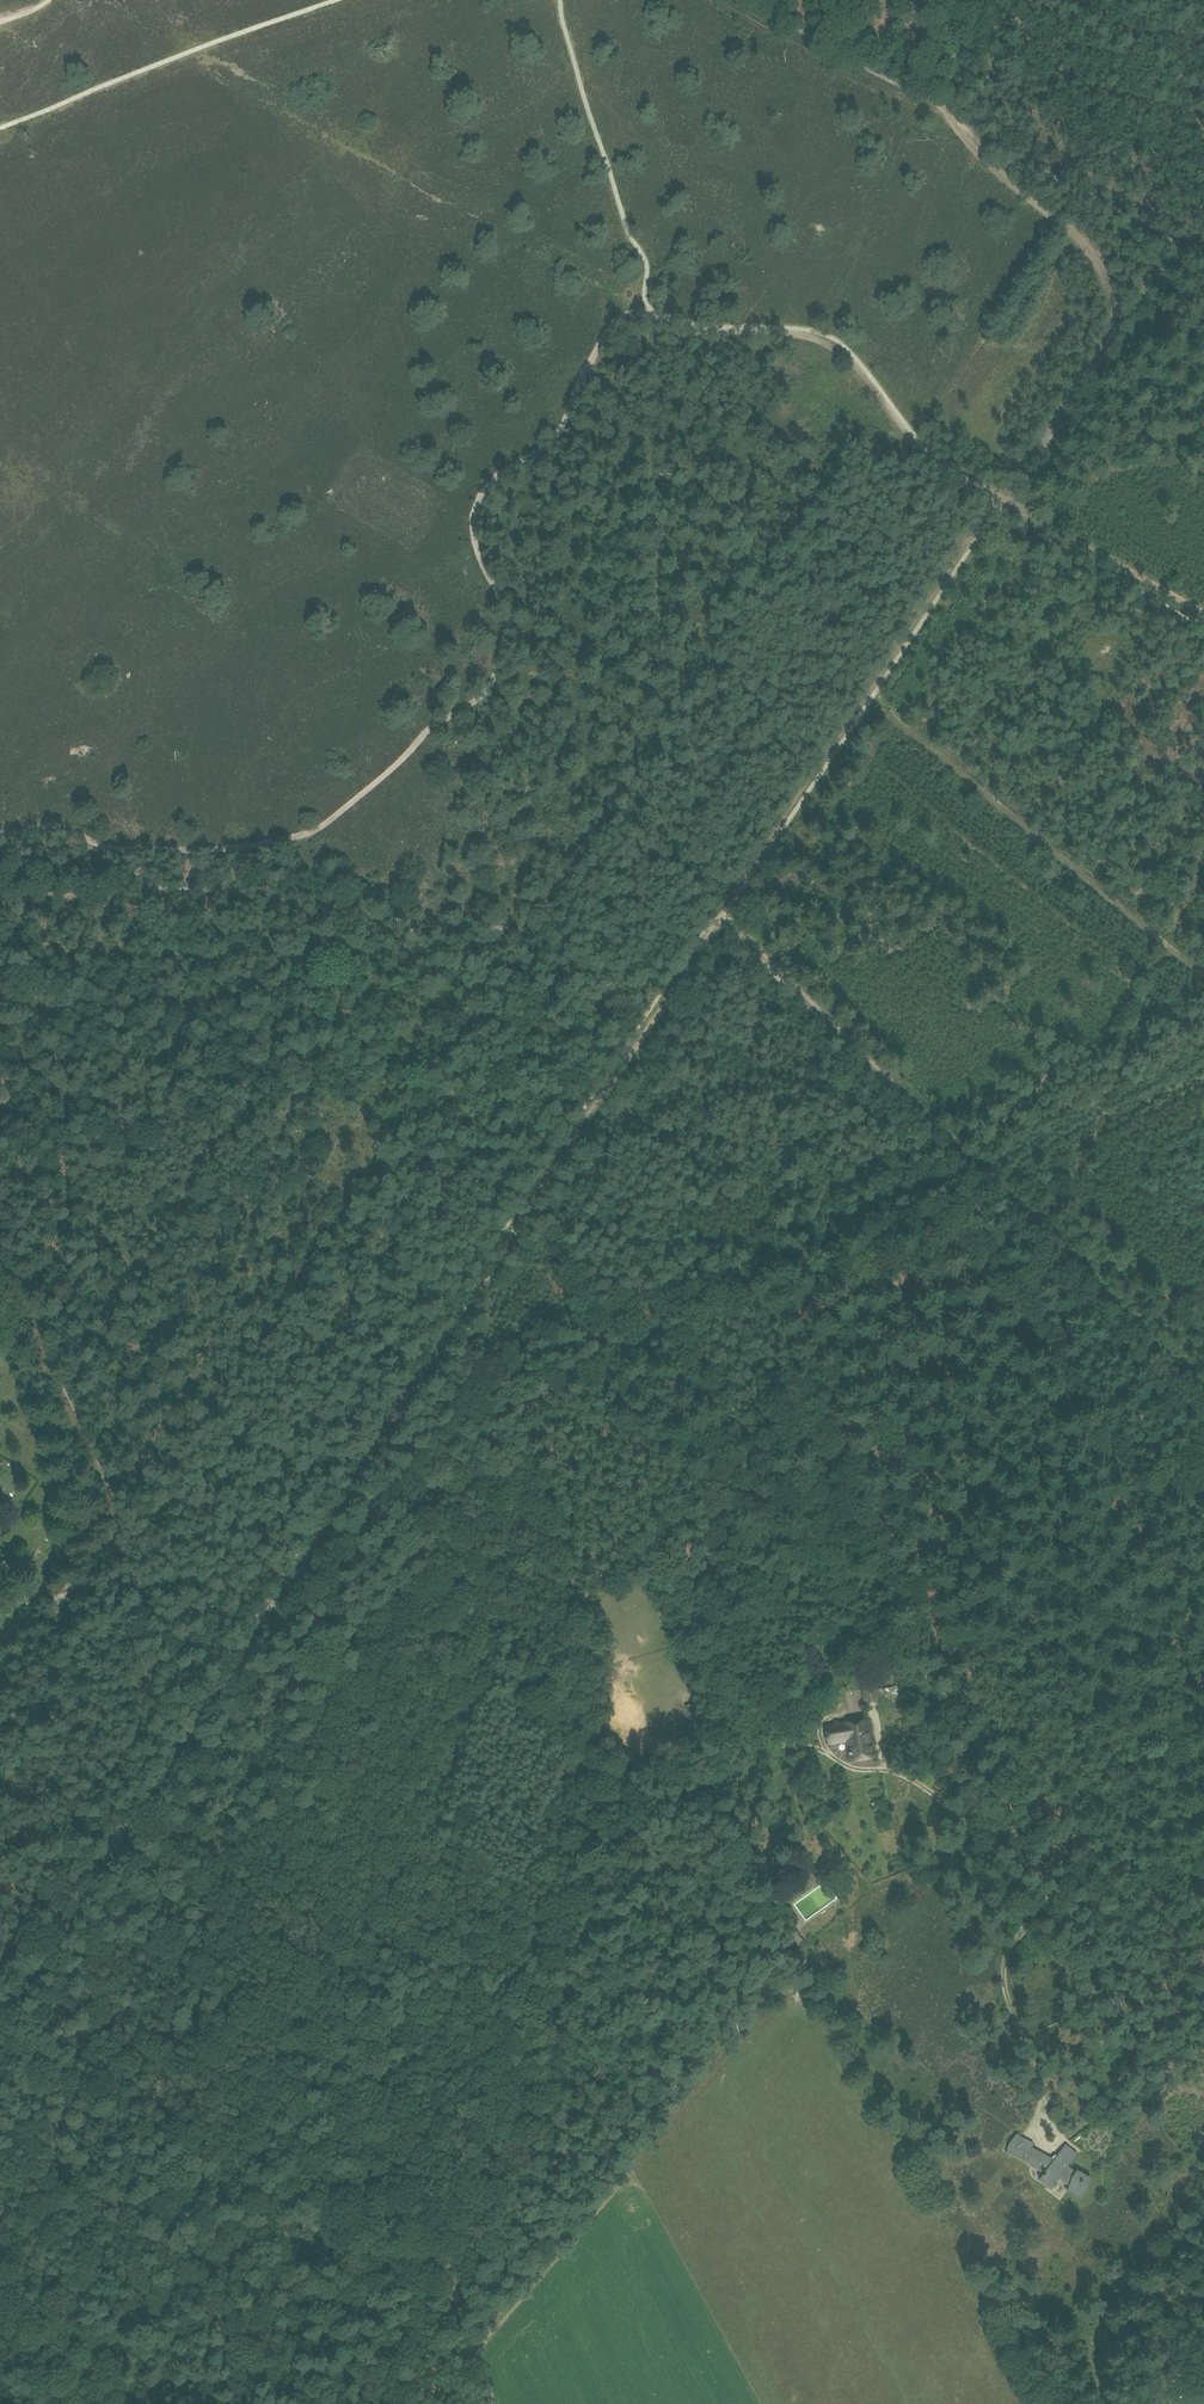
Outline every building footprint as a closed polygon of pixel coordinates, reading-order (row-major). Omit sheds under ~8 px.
[(496,467),(500,473),(513,464),(509,458),(496,467)] [(876,1678),(860,1681),(864,1706),(877,1704),(878,1708),(900,1705),(897,1685),(878,1689),(876,1678)] [(826,1725),(829,1743),(847,1740),(850,1760),(873,1756),(867,1718),(839,1722),(839,1719),(834,1720),(835,1723),(826,1725)] [(1050,2164),(1039,2178),(1050,2187),(1058,2177),(1068,2185),(1067,2189),(1080,2196),(1088,2184),(1090,2177),(1076,2170),(1075,2171),(1067,2165),(1076,2153),(1065,2144),(1053,2159),(1031,2147),(1033,2143),(1016,2134),(1009,2143),(1006,2150),(1036,2166),(1044,2159),(1050,2164)]
